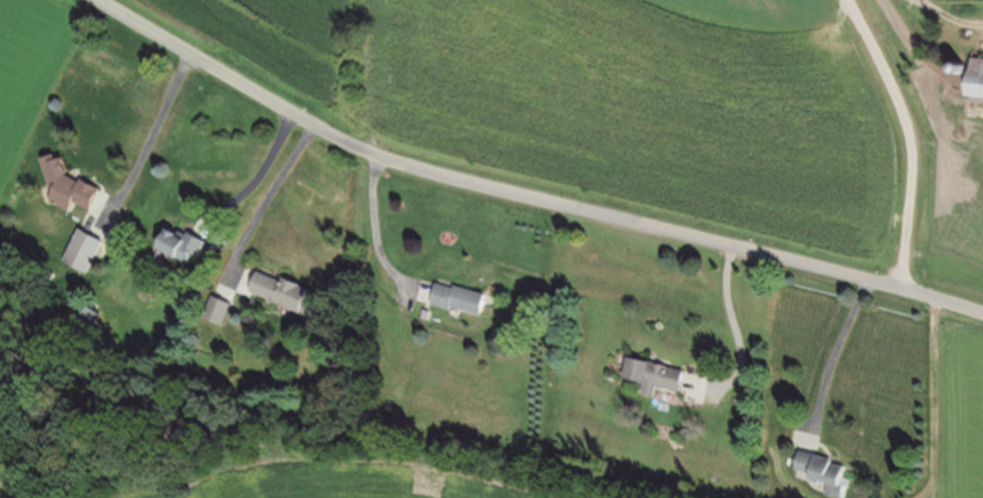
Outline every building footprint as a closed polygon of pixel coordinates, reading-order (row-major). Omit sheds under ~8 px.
[(967,56),(964,102),(982,103),(982,57),(967,56)] [(45,156),(57,193),(53,201),(71,210),(77,200),(94,209),(105,189),(87,180),(85,183),(72,176),(77,171),(71,155),(62,158),(60,151),(45,156)] [(174,227),(164,247),(193,261),(199,249),(203,251),(209,239),(196,233),(194,237),(174,227)] [(82,228),(104,241),(86,271),(64,258),(82,228)] [(262,273),(255,289),(305,313),(317,286),(289,273),(284,284),(262,273)] [(439,281),(432,304),(455,311),(457,304),(484,312),(488,295),(439,281)] [(214,296),(232,305),(223,324),(205,315),(214,296)] [(626,359),(622,380),(640,383),(638,395),(652,397),(654,385),(677,389),(680,371),(651,366),(652,363),(626,359)] [(850,481),(846,497),(836,497),(822,495),(824,483),(803,479),(804,471),(794,468),(798,451),(829,457),(827,464),(844,468),(841,479),(850,481)]
